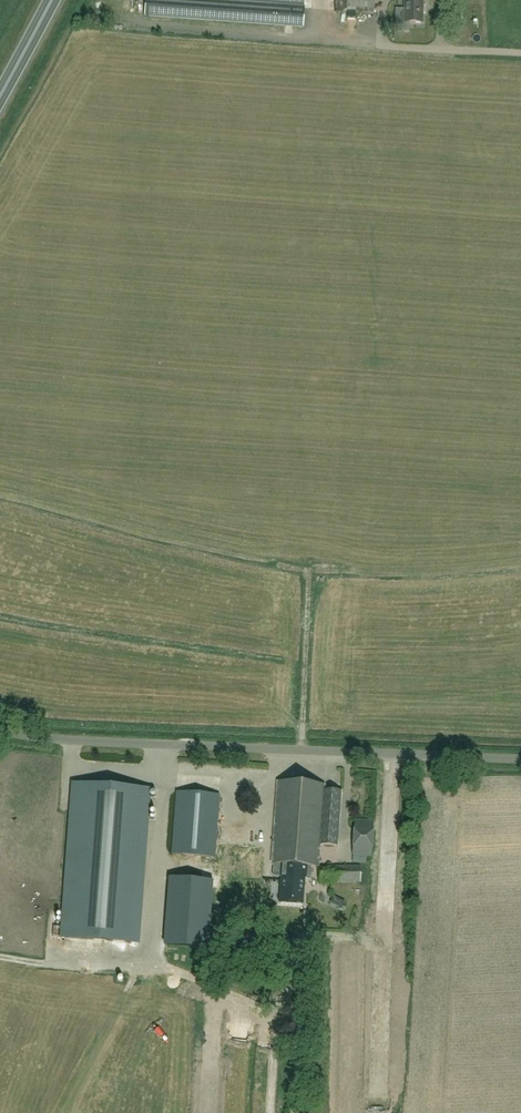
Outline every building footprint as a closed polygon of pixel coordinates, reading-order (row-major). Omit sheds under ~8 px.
[(303,27),(305,0),(146,0),(145,16),(303,27)] [(335,12),(374,13),(374,0),(335,0),(335,12)] [(423,0),(406,0),(405,22),(422,23),(423,0)] [(319,866),(320,845),(337,846),(341,791),(324,790),(325,785),(277,782),(272,863),(274,863),(273,876),(281,877),(279,903),(303,905),(305,878),(309,879),(310,865),(319,866)] [(138,943),(149,792),(149,789),(73,784),(62,937),(138,943)] [(215,858),(219,795),(177,792),(172,854),(215,858)] [(371,856),(374,822),(355,820),(353,855),(371,856)] [(320,884),(361,882),(360,866),(329,867),(329,870),(319,870),(320,884)] [(211,881),(169,878),(164,944),(206,947),(211,881)] [(59,931),(59,921),(51,921),(51,931),(59,931)]
